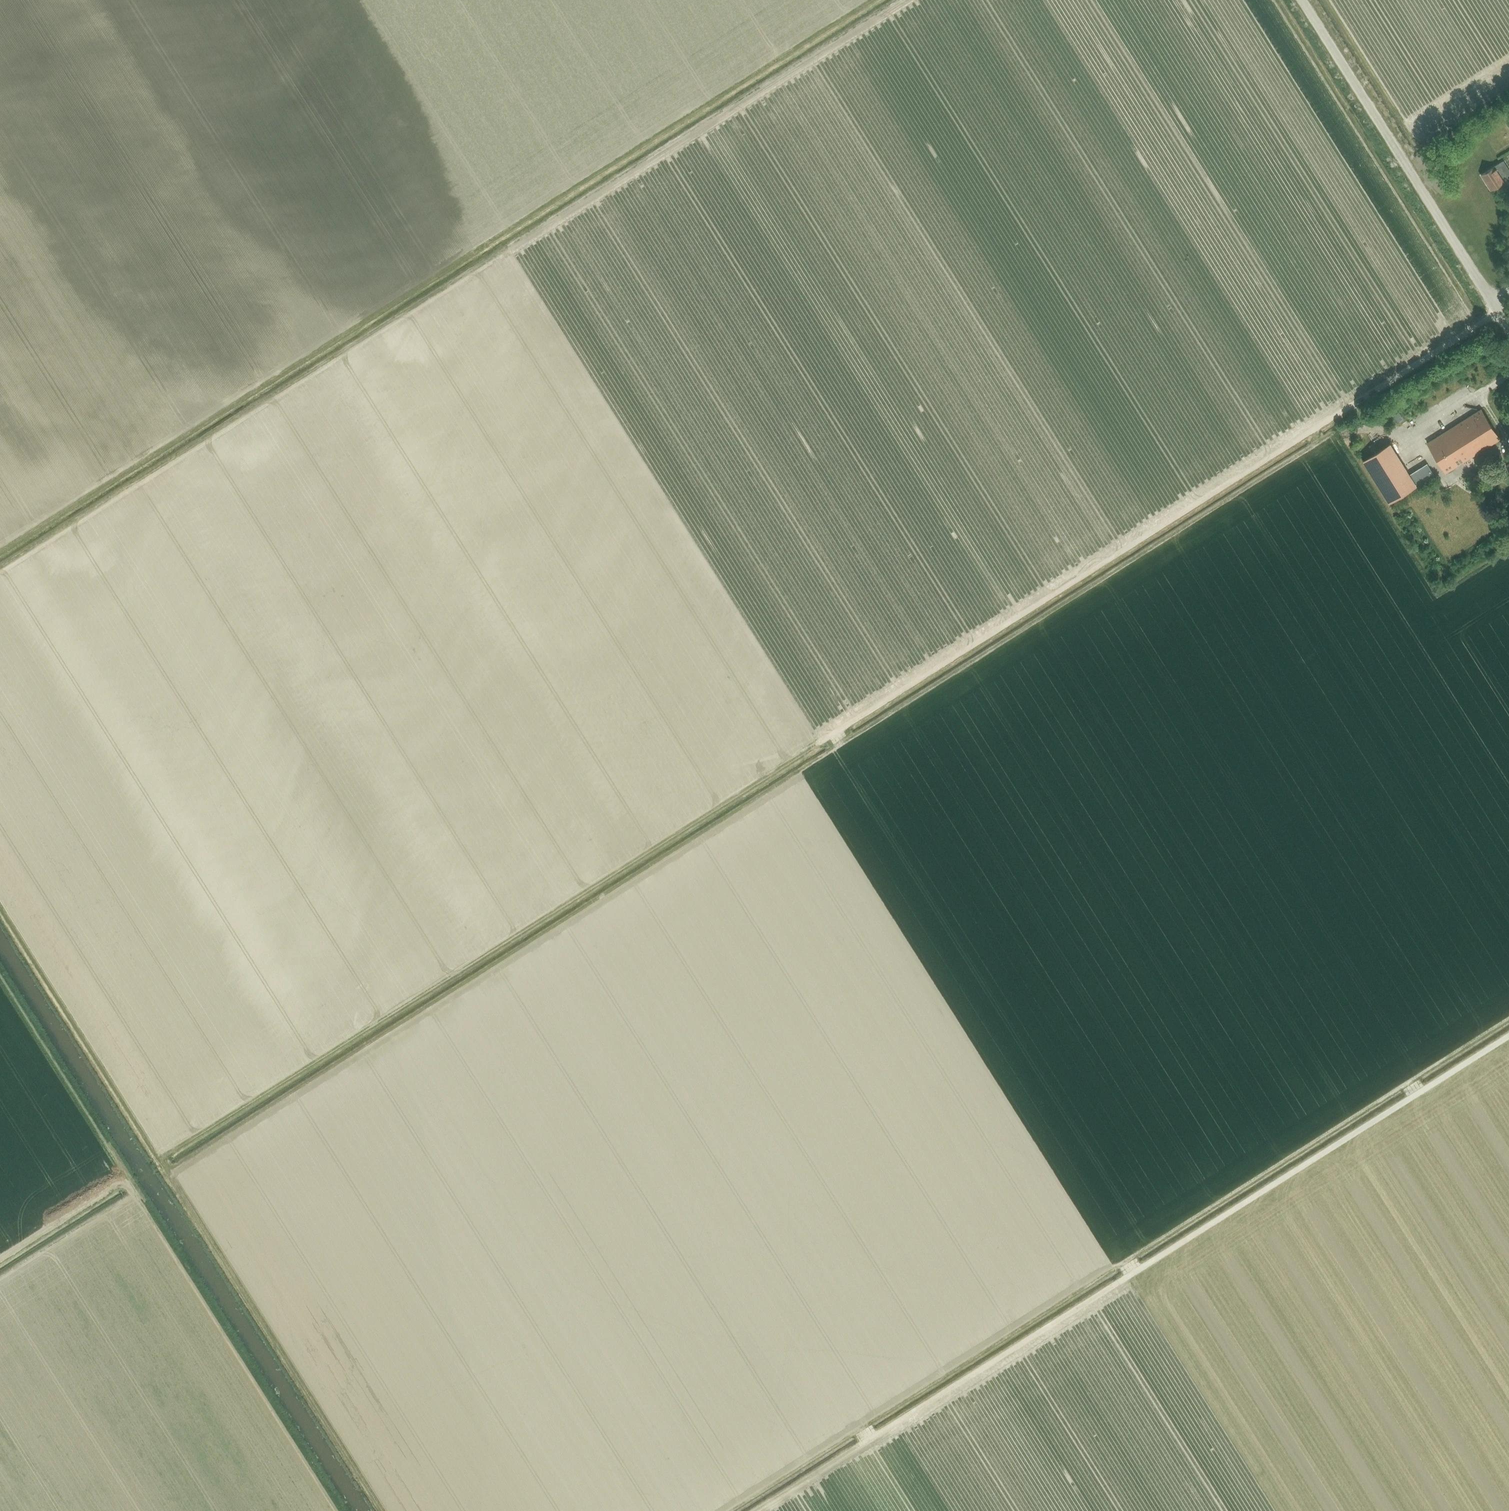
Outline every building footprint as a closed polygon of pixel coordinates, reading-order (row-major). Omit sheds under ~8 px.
[(1503,162),(1503,161),(1481,175),(1491,190),(1508,178),(1508,170),(1503,162)] [(1446,472),(1499,439),(1481,409),(1427,443),(1446,472)] [(1389,503),(1417,485),(1390,443),(1362,461),(1389,503)] [(1431,465),(1413,476),(1417,484),(1436,472),(1431,465)]
